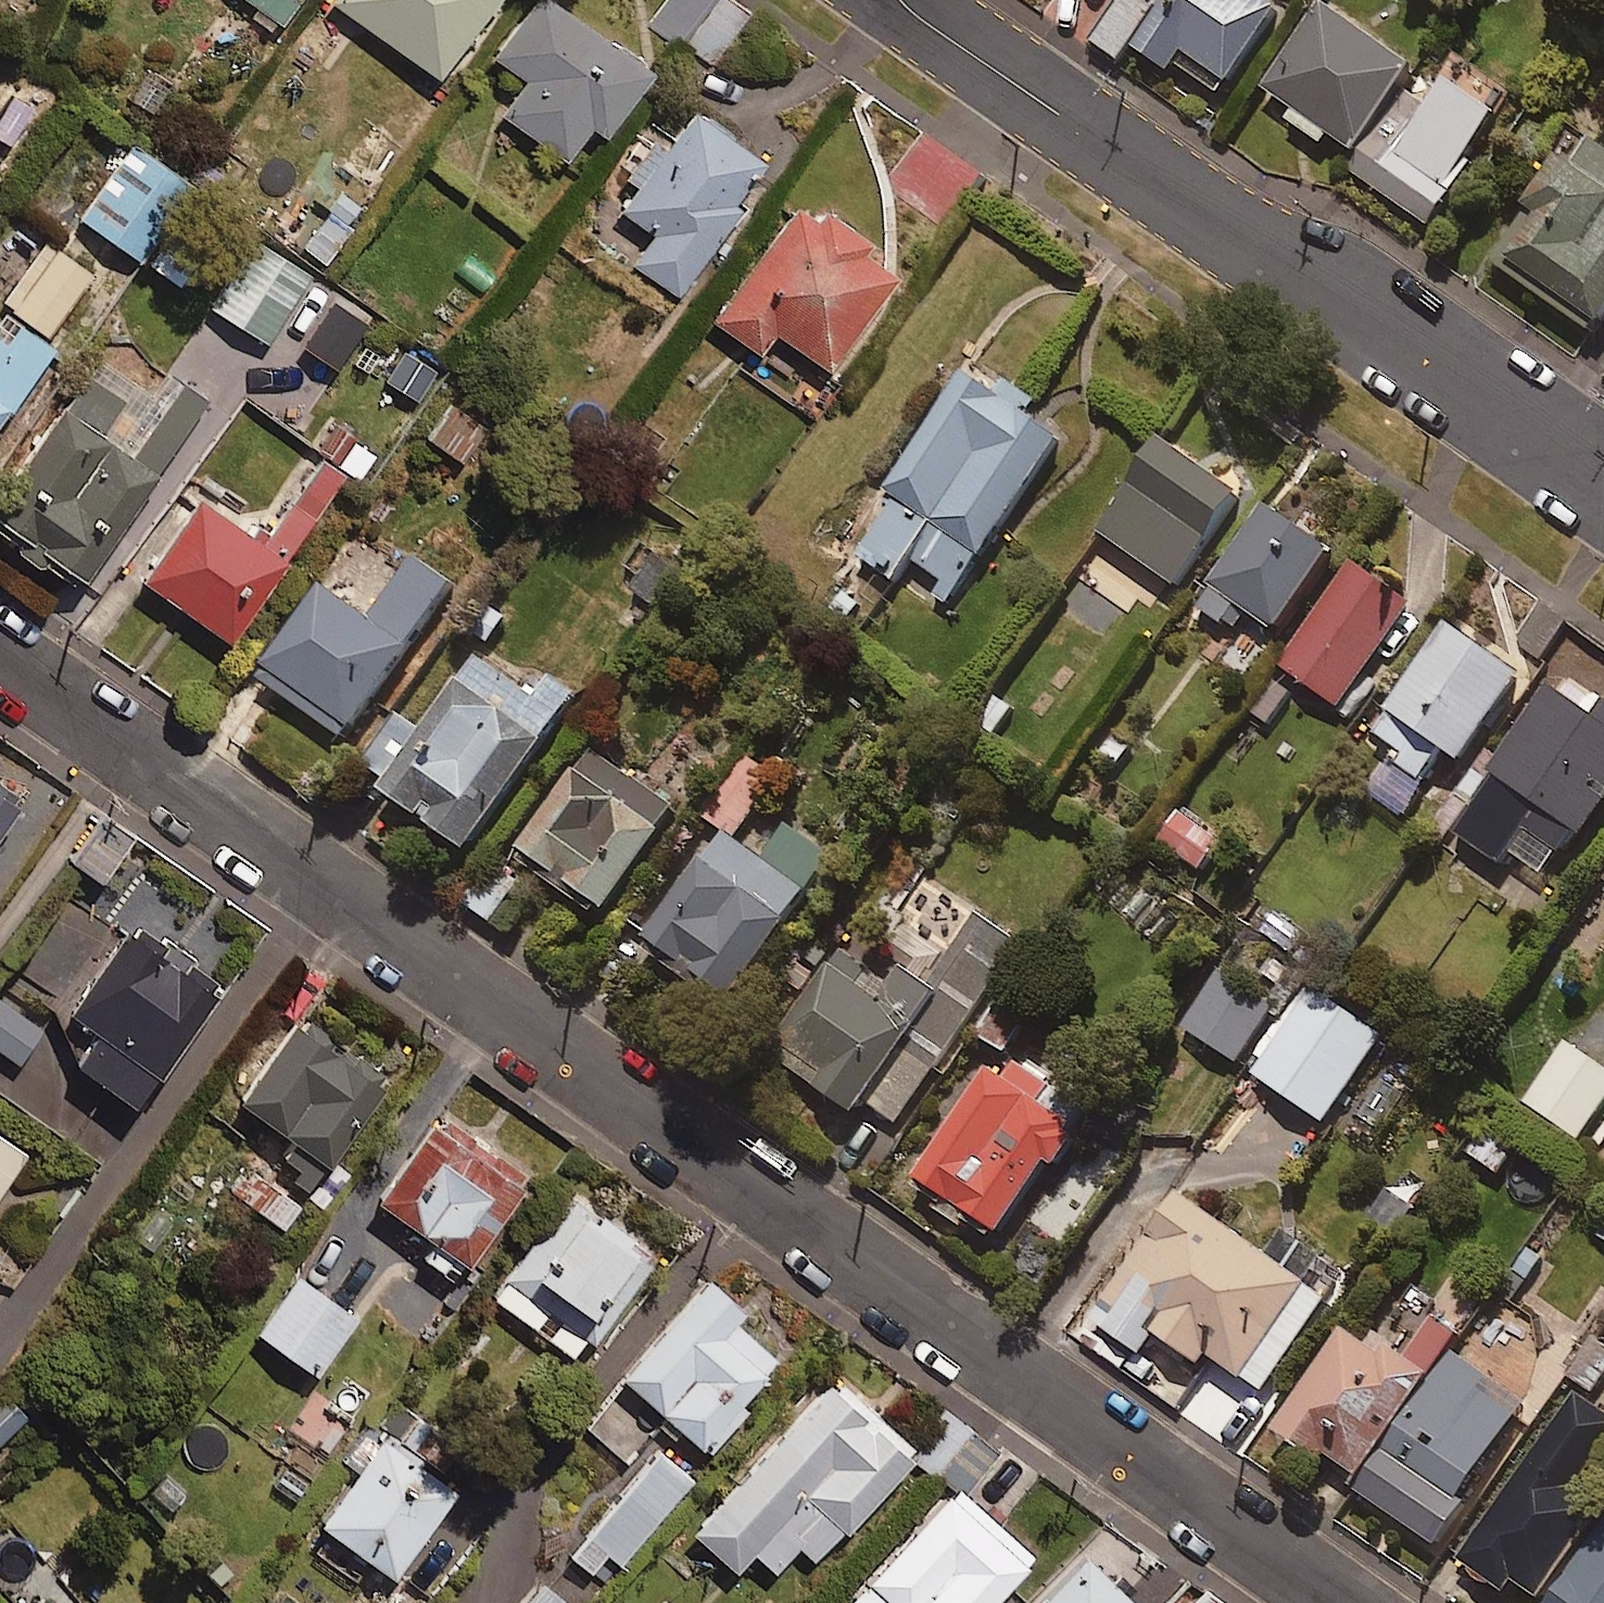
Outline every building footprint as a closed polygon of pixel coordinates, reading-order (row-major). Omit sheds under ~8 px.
[(273,21),(288,0),(244,0),(273,21)] [(325,0),(433,72),(481,0),(325,0)] [(551,0),(522,0),(486,51),(521,75),(496,111),(561,156),(584,123),(597,132),(643,64),(551,0)] [(732,0),(664,0),(652,15),(713,61),(750,13),(732,0)] [(1147,0),(1123,0),(1094,44),(1118,60),(1154,5),(1147,0)] [(1130,45),(1167,70),(1173,62),(1218,94),(1278,7),(1268,0),(1161,0),(1130,45)] [(1284,117),(1322,144),(1329,134),(1354,151),(1412,68),(1322,4),(1263,87),(1291,107),(1284,117)] [(1466,158),(1506,110),(1439,55),(1350,163),(1427,228),(1478,168),(1466,158)] [(738,204),(725,195),(755,154),(689,107),(661,146),(647,136),(618,175),(633,186),(618,207),(653,232),(633,261),(675,291),(738,204)] [(1583,126),(1495,249),(1600,324),(1603,318),(1603,141),(1583,126)] [(185,180),(133,142),(79,217),(130,255),(185,180)] [(895,259),(795,191),(708,319),(755,351),(770,329),(823,365),(895,259)] [(306,272),(250,238),(207,306),(263,340),(306,272)] [(85,271),(45,243),(2,302),(42,331),(85,271)] [(47,346),(0,312),(0,410),(47,346)] [(95,356),(17,469),(29,477),(0,518),(0,535),(73,586),(204,398),(163,369),(147,392),(95,356)] [(1063,432),(967,367),(885,487),(895,494),(854,554),(892,579),(907,557),(955,590),(1063,432)] [(482,425),(446,401),(423,436),(459,459),(482,425)] [(1239,496),(1162,441),(1098,531),(1174,586),(1239,496)] [(308,455),(250,536),(195,497),(137,578),(222,637),(337,475),(308,455)] [(1331,551),(1263,505),(1195,606),(1235,633),(1249,613),(1277,632),(1331,551)] [(687,572),(652,542),(624,574),(659,604),(687,572)] [(450,584),(410,557),(369,618),(320,585),(257,679),(345,739),(450,584)] [(1412,604),(1353,563),(1280,667),(1339,708),(1412,604)] [(1521,675),(1448,623),(1365,740),(1421,779),(1443,748),(1460,761),(1521,675)] [(525,690),(472,654),(419,730),(394,713),(353,772),(467,851),(574,696),(538,671),(525,690)] [(1547,686),(1451,832),(1500,865),(1508,852),(1545,876),(1576,829),(1583,835),(1603,804),(1603,703),(1602,701),(1593,715),(1547,686)] [(675,810),(590,750),(515,856),(599,917),(675,810)] [(0,795),(0,817),(10,801),(0,795)] [(1225,838),(1175,803),(1152,836),(1202,870),(1225,838)] [(132,831),(102,810),(68,858),(98,879),(132,831)] [(759,859),(719,831),(639,946),(724,1006),(830,854),(785,822),(759,859)] [(215,986),(110,906),(38,1001),(90,1040),(74,1062),(127,1103),(215,986)] [(1020,946),(976,915),(926,985),(900,966),(876,999),(827,964),(764,1051),(852,1114),(862,1099),(895,1123),(1020,946)] [(1281,991),(1228,959),(1184,1030),(1238,1063),(1281,991)] [(1383,1037),(1308,985),(1249,1071),(1324,1123),(1383,1037)] [(0,996),(0,1051),(15,1062),(41,1026),(0,996)] [(381,1077),(292,1012),(231,1095),(291,1140),(277,1160),(305,1181),(381,1077)] [(1567,1044),(1527,1103),(1579,1139),(1603,1103),(1603,1069),(1567,1044)] [(996,1235),(1047,1163),(1057,1169),(1082,1133),(999,1074),(986,1071),(912,1175),(996,1235)] [(519,1177),(426,1110),(366,1193),(427,1237),(418,1250),(450,1273),(519,1177)] [(1488,1119),(1464,1148),(1500,1178),(1524,1149),(1488,1119)] [(0,1136),(0,1183),(22,1151),(0,1136)] [(550,1257),(534,1280),(595,1324),(648,1250),(571,1194),(534,1246),(550,1257)] [(1307,1287),(1178,1196),(1090,1320),(1140,1356),(1155,1334),(1199,1366),(1207,1355),(1241,1379),(1307,1287)] [(1593,1234),(1603,1241),(1603,1217),(1593,1234)] [(351,1315),(294,1275),(254,1332),(311,1372),(351,1315)] [(731,1302),(700,1277),(580,1422),(627,1461),(656,1426),(670,1437),(677,1429),(702,1450),(739,1406),(733,1402),(772,1355),(722,1313),(731,1302)] [(1434,1316),(1405,1357),(1372,1334),(1368,1339),(1349,1326),(1278,1426),(1355,1481),(1459,1334),(1434,1316)] [(1523,1406),(1455,1357),(1359,1493),(1434,1546),(1464,1503),(1458,1498),(1523,1406)] [(904,1455),(823,1382),(689,1531),(730,1568),(748,1549),(769,1569),(793,1543),(811,1559),(904,1455)] [(1585,1495),(1603,1467),(1603,1411),(1575,1391),(1458,1562),(1504,1594),(1512,1582),(1539,1600),(1603,1507),(1585,1495)] [(451,1486),(381,1433),(314,1520),(384,1574),(451,1486)] [(690,1478),(656,1449),(567,1554),(601,1583),(690,1478)] [(949,1485),(848,1598),(854,1602),(982,1602),(1026,1554),(949,1485)] [(1599,1534),(1550,1602),(1603,1602),(1603,1537),(1599,1534)] [(1079,1556),(1034,1602),(1128,1602),(1079,1556)] [(538,1579),(517,1602),(566,1602),(538,1579)] [(1202,1586),(1187,1602),(1221,1602),(1202,1586)]
